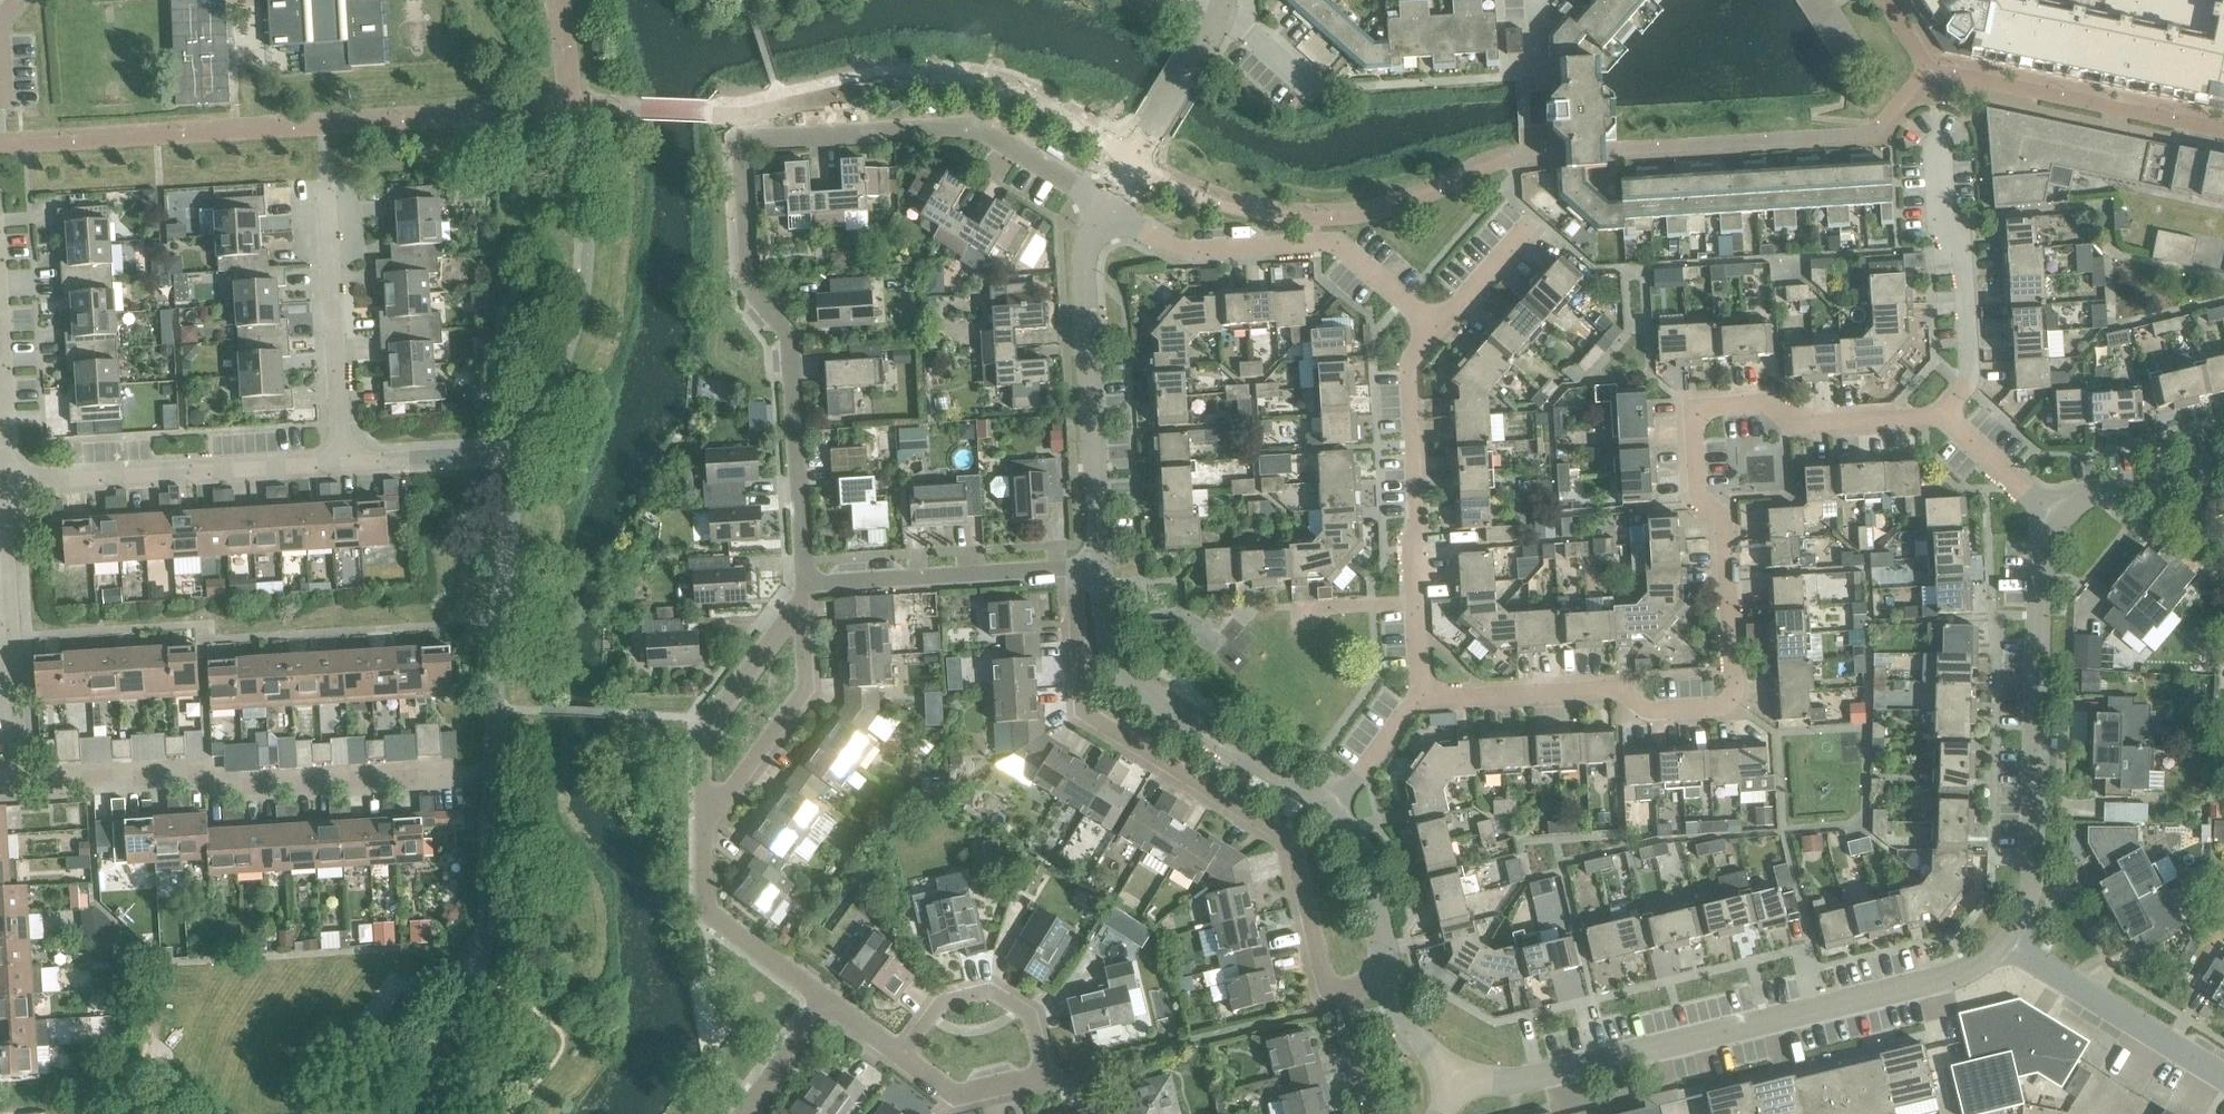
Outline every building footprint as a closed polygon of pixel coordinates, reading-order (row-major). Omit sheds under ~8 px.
[(175,104),(175,106),(177,106),(229,103),(229,101),(225,0),(171,0),(175,104)] [(269,47),(303,45),(305,74),(350,71),(350,67),(385,65),(381,0),(267,0),(269,47)] [(1304,19),(1320,0),(1284,0),(1284,1),(1304,19)] [(1344,54),(1362,33),(1325,0),(1320,0),(1304,19),(1344,54)] [(1389,70),(1389,73),(1401,72),(1400,59),(1416,58),(1412,0),(1398,0),(1399,18),(1386,19),(1387,27),(1387,40),(1387,42),(1388,42),(1390,70),(1389,70)] [(1416,58),(1432,57),(1432,70),(1443,69),(1440,16),(1428,17),(1427,0),(1412,0),(1416,58)] [(1440,16),(1443,69),(1454,69),(1454,55),(1469,54),(1466,0),(1452,0),(1453,15),(1440,16)] [(1469,54),(1485,53),(1486,67),(1498,66),(1495,13),(1482,13),(1481,0),(1466,0),(1469,54)] [(1590,3),(1628,37),(1635,29),(1627,22),(1637,10),(1626,0),(1592,0),(1590,3)] [(1637,10),(1646,0),(1626,0),(1637,10)] [(1944,53),(2134,93),(2223,111),(2223,0),(2193,0),(2191,8),(2177,5),(2153,0),(2148,25),(2101,15),(2104,0),(1909,0),(1944,53)] [(2101,15),(2148,25),(2153,0),(2177,5),(2191,8),(2193,0),(2104,0),(2101,15)] [(1556,11),(1564,18),(1565,17),(1586,36),(1585,36),(1602,51),(1613,38),(1621,45),(1628,37),(1590,3),(1579,15),(1564,2),(1556,11)] [(1549,64),(1558,63),(1558,62),(1577,61),(1576,47),(1585,36),(1586,36),(1565,17),(1564,18),(1547,37),(1549,64)] [(1387,27),(1377,27),(1377,40),(1387,40),(1387,27)] [(1505,30),(1506,55),(1522,54),(1521,29),(1505,30)] [(1363,72),(1389,70),(1390,70),(1388,42),(1387,42),(1374,43),(1362,33),(1344,54),(1363,72)] [(1564,157),(1565,169),(1565,171),(1584,170),(1605,168),(1604,152),(1603,138),(1606,138),(1614,128),(1613,98),(1603,90),(1600,90),(1598,60),(1577,61),(1558,62),(1558,63),(1560,90),(1549,102),(1549,108),(1545,108),(1546,127),(1551,127),(1552,132),(1563,143),(1564,157)] [(1985,109),(1993,209),(2044,205),(2048,186),(2069,190),(2073,172),(2223,204),(2223,158),(1985,109)] [(1871,154),(1860,155),(1864,206),(1879,205),(1881,225),(1893,224),(1889,164),(1872,165),(1871,154)] [(1850,166),(1834,167),(1838,228),(1849,227),(1848,207),(1864,206),(1860,155),(1850,156),(1850,166)] [(1797,170),(1781,171),(1785,231),(1796,230),(1794,210),(1810,209),(1807,158),(1796,159),(1797,170)] [(1818,158),(1807,158),(1810,209),(1826,208),(1827,228),(1838,228),(1834,167),(1819,168),(1818,158)] [(842,193),(826,193),(828,228),(845,227),(844,214),(867,213),(866,198),(889,197),(887,168),(864,170),(864,160),(840,161),(842,193)] [(1765,161),(1754,162),(1757,212),(1773,212),(1774,232),(1785,231),(1781,171),(1765,172),(1765,161)] [(1743,173),(1728,174),(1731,234),(1742,234),(1741,213),(1757,212),(1754,162),(1742,162),(1743,173)] [(828,228),(826,193),(810,194),(808,163),(784,165),(785,175),(762,176),(763,192),(764,204),(787,203),(788,217),(810,216),(811,229),(828,228)] [(1711,164),(1700,165),(1704,216),(1719,215),(1720,235),(1731,234),(1728,174),(1711,175),(1711,164)] [(1690,176),(1674,177),(1678,238),(1688,237),(1687,217),(1704,216),(1700,165),(1689,166),(1690,176)] [(932,240),(947,249),(965,219),(951,211),(967,184),(947,172),(942,180),(923,168),(908,192),(928,204),(920,217),(939,228),(932,240)] [(1623,230),(1623,241),(1635,240),(1634,220),(1650,219),(1647,168),(1636,169),(1636,180),(1619,181),(1621,202),(1622,202),(1623,230)] [(1657,168),(1647,168),(1650,219),(1665,218),(1667,238),(1678,238),(1674,177),(1658,178),(1657,168)] [(1557,197),(1577,214),(1596,193),(1585,183),(1584,170),(1565,171),(1565,169),(1555,170),(1557,197)] [(762,176),(754,176),(755,192),(763,192),(762,176)] [(397,209),(398,225),(440,223),(437,186),(387,190),(388,209),(397,209)] [(156,191),(143,191),(144,199),(148,204),(157,203),(156,191)] [(1597,232),(1623,230),(1622,202),(1621,202),(1607,203),(1596,193),(1577,214),(1597,232)] [(214,200),(216,236),(258,234),(257,218),(266,217),(264,197),(214,200)] [(965,219),(947,249),(962,258),(969,246),(988,258),(995,246),(1015,258),(1029,233),(1010,222),(1015,213),(995,201),(979,227),(965,219)] [(67,229),(68,246),(110,243),(108,207),(57,210),(58,230),(67,229)] [(2001,251),(2006,251),(2006,250),(2035,248),(2034,229),(2049,228),(2049,217),(2033,218),(2033,220),(1999,222),(2001,251)] [(2100,220),(2091,220),(2091,233),(2100,233),(2100,220)] [(390,242),(391,260),(391,261),(437,258),(437,259),(442,259),(440,223),(398,225),(399,241),(390,242)] [(1849,227),(1838,228),(1839,242),(1850,242),(1849,227)] [(2151,259),(2191,267),(2197,240),(2157,231),(2151,259)] [(218,272),(234,271),(269,269),(269,268),(268,250),(259,250),(258,234),(216,236),(218,272)] [(1731,237),(1718,238),(1719,258),(1732,257),(1731,237)] [(60,262),(61,282),(112,278),(110,243),(68,246),(69,262),(60,262)] [(1743,243),(1733,244),(1733,252),(1743,252),(1743,243)] [(1773,246),(1760,246),(1760,256),(1773,256),(1773,246)] [(2002,266),(2003,279),(2042,276),(2041,248),(2035,248),(2006,250),(2006,251),(2007,266),(2002,266)] [(843,255),(830,255),(830,268),(844,268),(843,255)] [(165,256),(151,256),(152,276),(159,276),(166,275),(165,256)] [(177,257),(166,258),(167,274),(182,274),(181,262),(177,257)] [(386,282),(387,297),(428,294),(427,274),(438,274),(437,259),(437,258),(391,261),(391,260),(375,261),(377,282),(386,282)] [(1546,267),(1538,277),(1567,303),(1579,289),(1575,286),(1582,278),(1561,258),(1550,270),(1546,267)] [(2090,259),(2091,273),(2103,273),(2102,259),(2090,259)] [(1830,260),(1810,261),(1810,270),(1824,269),(1831,269),(1830,260)] [(1868,264),(1871,306),(1910,304),(1910,291),(1904,291),(1903,262),(1868,264)] [(1752,264),(1738,265),(1738,277),(1752,276),(1752,264)] [(1738,277),(1738,265),(1724,266),(1724,278),(1725,278),(1738,277)] [(1724,266),(1710,267),(1710,283),(1725,282),(1725,278),(1724,278),(1724,266)] [(234,271),(236,306),(278,303),(277,287),(285,287),(284,267),(269,268),(269,269),(234,271)] [(1696,268),(1682,269),(1682,280),(1696,279),(1696,268)] [(1282,269),(1274,269),(1274,280),(1282,280),(1282,269)] [(1810,270),(1811,281),(1825,281),(1824,269),(1810,270)] [(943,271),(926,271),(927,293),(943,293),(943,271)] [(2103,273),(2091,273),(2092,288),(2104,287),(2103,273)] [(187,274),(173,275),(175,302),(189,301),(187,274)] [(166,275),(159,276),(160,286),(171,286),(170,275),(166,275)] [(2009,291),(2010,306),(2039,305),(2044,305),(2042,276),(2003,279),(2004,292),(2009,291)] [(1533,290),(1523,301),(1545,320),(1551,313),(1555,316),(1567,303),(1538,277),(1529,286),(1533,290)] [(71,300),(72,316),(114,313),(112,278),(61,282),(63,301),(71,300)] [(830,280),(831,296),(821,297),(822,326),(872,323),(870,278),(830,280)] [(980,332),(981,349),(1016,347),(1015,331),(1046,329),(1044,306),(1035,306),(1033,284),(1005,285),(1006,308),(992,309),(993,331),(980,332)] [(1808,286),(1796,287),(1797,301),(1809,300),(1808,286)] [(1797,301),(1796,287),(1785,287),(1786,302),(1797,301)] [(1291,343),(1293,346),(1305,333),(1305,328),(1303,288),(1285,289),(1285,294),(1274,295),(1276,324),(1275,324),(1276,330),(1290,329),(1291,343)] [(1231,332),(1248,331),(1246,291),(1233,292),(1233,298),(1219,299),(1218,299),(1220,328),(1221,327),(1230,327),(1231,332)] [(1267,325),(1275,324),(1276,324),(1274,295),(1259,296),(1258,291),(1246,291),(1248,331),(1267,330),(1267,325)] [(485,293),(471,294),(471,307),(486,306),(485,293)] [(1221,333),(1221,327),(1220,328),(1218,299),(1219,299),(1219,293),(1203,294),(1203,305),(1191,305),(1179,295),(1163,314),(1193,340),(1198,334),(1221,333)] [(379,313),(380,333),(441,329),(440,313),(430,314),(428,294),(387,297),(388,312),(379,313)] [(1509,309),(1500,319),(1530,345),(1542,331),(1538,328),(1545,320),(1523,301),(1513,313),(1509,309)] [(236,306),(238,341),(289,338),(287,319),(279,320),(278,303),(236,306)] [(1872,328),(1866,335),(1896,361),(1913,342),(1902,332),(1901,320),(1911,319),(1910,304),(1871,306),(1872,328)] [(2005,322),(2006,335),(2046,332),(2045,314),(2039,315),(2039,305),(2010,306),(2011,322),(2005,322)] [(2091,307),(2091,318),(2106,317),(2105,306),(2091,307)] [(2222,320),(2219,308),(2205,312),(2208,323),(2222,320)] [(172,312),(160,313),(160,326),(173,325),(172,312)] [(65,333),(66,352),(117,349),(114,313),(72,316),(73,333),(65,333)] [(1187,347),(1193,340),(1163,314),(1146,332),(1158,343),(1159,355),(1148,356),(1149,372),(1154,371),(1154,370),(1189,368),(1187,347)] [(1601,315),(1593,323),(1604,333),(1612,324),(1601,315)] [(2106,317),(2091,318),(2092,330),(2106,329),(2106,317)] [(2178,318),(2165,321),(2167,333),(2181,330),(2178,318)] [(1496,332),(1486,343),(1507,362),(1508,362),(1514,355),(1518,359),(1530,345),(1500,319),(1492,328),(1496,332)] [(2167,333),(2165,321),(2151,325),(2154,336),(2167,333)] [(1758,328),(1742,329),(1744,363),(1757,363),(1756,357),(1772,356),(1770,322),(1758,322),(1758,328)] [(1604,335),(1613,343),(1622,332),(1613,325),(1604,335)] [(1713,325),(1685,327),(1688,367),(1700,366),(1700,361),(1715,360),(1713,325)] [(1725,325),(1713,325),(1715,360),(1731,359),(1731,364),(1744,363),(1742,329),(1725,330),(1725,325)] [(1688,367),(1685,327),(1656,329),(1659,363),(1675,362),(1675,368),(1688,367)] [(390,352),(391,367),(433,365),(432,345),(442,344),(441,329),(380,333),(381,353),(390,352)] [(1312,361),(1317,361),(1317,360),(1346,358),(1345,347),(1351,347),(1350,329),(1310,332),(1305,333),(1293,346),(1296,348),(1311,347),(1312,361)] [(2127,330),(2116,333),(2119,347),(2130,344),(2127,330)] [(2012,348),(2013,363),(2042,361),(2042,360),(2042,351),(2047,351),(2046,332),(2006,335),(2007,348),(2012,348)] [(2119,347),(2116,333),(2105,335),(2108,349),(2119,347)] [(1861,341),(1839,342),(1841,377),(1841,382),(1857,381),(1856,370),(1869,370),(1880,380),(1896,361),(1866,335),(1861,341)] [(238,341),(240,377),(282,374),(281,358),(290,357),(289,338),(238,341)] [(1828,348),(1812,349),(1814,384),(1826,383),(1826,378),(1841,377),(1839,342),(1828,343),(1828,348)] [(1472,351),(1463,361),(1493,387),(1512,365),(1508,362),(1507,362),(1486,343),(1476,355),(1472,351)] [(161,348),(161,355),(166,358),(171,355),(171,349),(166,345),(161,348)] [(1814,384),(1812,349),(1795,350),(1795,345),(1782,346),(1784,380),(1801,379),(1801,384),(1814,384)] [(197,346),(183,346),(183,360),(193,360),(197,355),(197,346)] [(837,363),(825,363),(825,376),(828,417),(854,415),(853,389),(883,387),(882,360),(881,346),(849,348),(850,362),(837,363)] [(1595,346),(1585,356),(1594,364),(1604,354),(1595,346)] [(1016,347),(981,349),(982,367),(995,366),(997,388),(1011,387),(1012,410),(1041,408),(1039,386),(1049,385),(1048,361),(1017,363),(1016,347)] [(76,371),(77,387),(119,384),(117,349),(66,352),(67,371),(76,371)] [(910,350),(892,351),(893,365),(910,364),(910,350)] [(1594,364),(1585,356),(1576,367),(1585,375),(1594,364)] [(2203,362),(2212,396),(2223,393),(2223,357),(2203,362)] [(1312,370),(1313,389),(1353,386),(1352,373),(1347,374),(1346,358),(1317,360),(1317,361),(1317,370),(1312,370)] [(2049,389),(2055,388),(2066,376),(2063,373),(2049,374),(2048,360),(2042,360),(2042,361),(2013,363),(2014,374),(2009,374),(2010,392),(2050,389),(2049,389)] [(1448,403),(1449,418),(1489,415),(1487,393),(1493,387),(1463,361),(1447,379),(1458,389),(1459,402),(1448,403)] [(1262,362),(1250,363),(1251,377),(1262,377),(1262,362)] [(2194,370),(2177,374),(2185,408),(2198,405),(2197,400),(2212,396),(2203,362),(2192,365),(2194,370)] [(1251,377),(1250,363),(1239,364),(1240,378),(1251,377)] [(433,365),(391,367),(392,383),(383,383),(384,404),(446,400),(445,384),(434,385),(433,365)] [(1570,366),(1561,371),(1574,383),(1577,383),(1585,375),(1576,367),(1570,366)] [(2078,370),(2074,367),(2067,375),(2071,379),(2078,370)] [(1189,380),(1189,368),(1154,370),(1154,371),(1155,386),(1150,386),(1151,399),(1185,397),(1184,380),(1189,380)] [(2185,408),(2177,374),(2161,378),(2160,373),(2148,376),(2156,409),(2172,406),(2173,411),(2185,408)] [(282,374),(240,377),(242,413),(265,411),(285,410),(293,410),(292,390),(283,390),(282,374)] [(2066,376),(2055,388),(2055,393),(2054,393),(2057,433),(2074,432),(2074,427),(2085,426),(2083,392),(2070,393),(2069,378),(2066,376)] [(1549,380),(1540,391),(1548,398),(1558,388),(1549,380)] [(119,384),(77,387),(78,403),(69,404),(70,423),(121,420),(119,384)] [(1278,384),(1266,385),(1267,399),(1279,398),(1278,384)] [(1267,399),(1266,385),(1255,385),(1256,400),(1267,399)] [(485,386),(472,388),(474,409),(486,408),(485,386)] [(1237,401),(1237,386),(1225,387),(1226,401),(1237,401)] [(1248,386),(1237,386),(1237,401),(1249,400),(1248,386)] [(1320,406),(1320,416),(1349,414),(1349,399),(1354,399),(1353,386),(1313,389),(1314,407),(1320,406)] [(1610,403),(1611,420),(1651,417),(1650,405),(1645,405),(1644,389),(1616,391),(1615,386),(1594,388),(1595,404),(1610,403)] [(2128,394),(2111,395),(2114,430),(2126,429),(2126,424),(2142,423),(2140,388),(2128,389),(2128,394)] [(1548,398),(1540,391),(1530,401),(1539,409),(1548,398)] [(2094,391),(2083,392),(2085,426),(2101,425),(2101,430),(2114,430),(2111,395),(2095,396),(2094,391)] [(1186,413),(1185,397),(1151,399),(1151,412),(1157,411),(1158,427),(1192,425),(1191,413),(1186,413)] [(455,404),(441,405),(442,414),(456,413),(455,404)] [(190,412),(188,421),(195,428),(204,425),(206,416),(199,409),(190,412)] [(1553,409),(1554,423),(1565,423),(1564,409),(1553,409)] [(285,410),(265,411),(266,426),(286,424),(285,410)] [(1349,414),(1320,416),(1322,436),(1306,437),(1307,448),(1323,447),(1323,445),(1357,443),(1355,413),(1349,414)] [(1455,430),(1456,445),(1485,444),(1491,444),(1489,415),(1449,418),(1450,430),(1455,430)] [(1617,438),(1618,448),(1647,446),(1646,431),(1652,430),(1651,417),(1611,420),(1612,438),(1617,438)] [(1565,423),(1554,423),(1555,438),(1566,437),(1565,423)] [(1062,425),(1050,425),(1050,453),(1063,453),(1062,425)] [(1535,426),(1536,440),(1548,440),(1547,426),(1535,426)] [(916,429),(898,430),(899,450),(912,450),(917,449),(916,429)] [(1155,466),(1160,466),(1160,465),(1189,463),(1189,462),(1188,444),(1218,442),(1218,430),(1187,432),(1187,434),(1153,436),(1155,466)] [(1548,440),(1536,440),(1537,454),(1549,454),(1548,440)] [(1835,503),(1835,497),(1834,497),(1833,468),(1832,468),(1830,442),(1816,442),(1818,464),(1803,465),(1806,504),(1807,509),(1820,521),(1822,518),(1821,504),(1835,503)] [(1452,461),(1453,474),(1492,471),(1491,453),(1486,453),(1485,444),(1456,445),(1457,460),(1452,461)] [(1613,458),(1614,476),(1654,473),(1653,461),(1648,461),(1647,446),(1618,448),(1619,458),(1613,458)] [(866,448),(830,450),(831,466),(832,483),(839,482),(840,508),(851,507),(853,531),(888,529),(887,497),(875,498),(874,479),(868,479),(867,463),(866,448)] [(702,482),(703,497),(744,495),(743,480),(753,479),(752,450),(706,453),(707,481),(702,482)] [(912,450),(899,450),(900,463),(913,457),(912,453),(912,450)] [(1317,455),(1319,483),(1359,481),(1358,468),(1353,468),(1352,452),(1317,455)] [(1905,513),(1908,516),(1919,502),(1919,497),(1917,458),(1899,459),(1900,464),(1889,465),(1890,494),(1890,499),(1904,498),(1905,513)] [(1013,498),(1014,521),(1048,519),(1047,500),(1060,499),(1058,459),(1035,461),(1036,475),(1011,477),(1012,478),(995,479),(990,486),(990,494),(996,499),(1013,498)] [(1880,495),(1890,494),(1889,465),(1873,466),(1873,460),(1860,461),(1863,501),(1881,500),(1880,495)] [(1844,502),(1863,501),(1860,461),(1847,462),(1848,467),(1833,468),(1834,497),(1835,497),(1844,497),(1844,502)] [(1156,481),(1157,494),(1191,491),(1190,475),(1195,474),(1194,462),(1189,462),(1189,463),(1160,465),(1160,466),(1161,480),(1156,481)] [(1556,466),(1557,480),(1569,479),(1568,465),(1556,466)] [(1459,486),(1460,501),(1489,500),(1488,490),(1493,489),(1492,471),(1453,474),(1453,486),(1459,486)] [(1654,473),(1614,476),(1615,494),(1621,494),(1621,504),(1651,503),(1650,487),(1655,486),(1654,473)] [(910,487),(912,527),(966,524),(965,518),(981,517),(979,477),(956,478),(957,485),(910,487)] [(1283,478),(1272,479),(1273,493),(1284,492),(1283,478)] [(1273,493),(1272,479),(1261,480),(1262,494),(1273,493)] [(1569,479),(1557,480),(1558,494),(1570,493),(1569,479)] [(384,503),(358,505),(360,547),(388,545),(386,512),(398,511),(397,480),(383,481),(384,503)] [(1254,480),(1242,481),(1243,495),(1255,494),(1254,480)] [(1243,495),(1242,481),(1231,481),(1232,496),(1243,495)] [(1319,483),(1321,511),(1355,509),(1355,508),(1354,494),(1360,493),(1359,481),(1319,483)] [(1539,482),(1540,496),(1551,496),(1550,481),(1539,482)] [(323,507),(304,508),(307,550),(334,548),(330,484),(319,485),(320,502),(323,502),(323,507)] [(340,484),(330,484),(334,548),(360,547),(358,505),(339,506),(339,501),(341,501),(340,484)] [(287,487),(276,488),(280,552),(307,550),(304,508),(286,509),(285,505),(288,504),(287,487)] [(270,510),(251,511),(254,553),(280,552),(276,488),(266,488),(267,506),(270,506),(270,510)] [(233,490),(223,491),(227,555),(254,553),(251,511),(232,513),(232,508),(234,508),(233,490)] [(216,514),(197,515),(200,557),(227,555),(223,491),(212,491),(214,509),(216,509),(216,514)] [(1162,506),(1163,521),(1198,519),(1197,507),(1192,508),(1191,491),(1157,494),(1157,506),(1162,506)] [(179,493),(169,494),(173,558),(200,557),(197,515),(178,516),(178,511),(181,511),(179,493)] [(163,517),(144,518),(146,560),(173,558),(169,494),(159,495),(160,512),(162,512),(163,517)] [(744,495),(703,497),(704,513),(709,513),(711,542),(757,539),(755,509),(745,510),(744,495)] [(109,520),(91,521),(93,563),(120,562),(116,497),(105,498),(106,516),(109,515),(109,520)] [(126,497),(116,497),(120,562),(146,560),(144,518),(125,519),(125,514),(127,514),(126,497)] [(1926,531),(1931,531),(1931,530),(1960,528),(1960,517),(1965,517),(1964,499),(1924,502),(1919,502),(1908,516),(1911,518),(1925,517),(1926,531)] [(1460,501),(1454,501),(1456,531),(1485,529),(1486,542),(1513,541),(1512,527),(1490,528),(1489,500),(1460,501)] [(93,563),(91,521),(64,523),(62,501),(49,502),(51,533),(63,532),(65,565),(93,563)] [(1259,517),(1258,502),(1247,503),(1248,517),(1259,517)] [(1270,502),(1258,502),(1259,517),(1271,516),(1270,502)] [(1322,533),(1317,539),(1347,566),(1363,547),(1352,537),(1351,524),(1362,524),(1361,508),(1355,508),(1355,509),(1321,511),(1322,533)] [(1817,524),(1820,521),(1807,509),(1802,510),(1802,509),(1762,511),(1763,529),(1768,529),(1769,539),(1769,540),(1798,538),(1798,539),(1803,539),(1803,524),(1817,524)] [(1642,528),(1643,545),(1683,542),(1682,529),(1677,529),(1676,514),(1648,516),(1648,513),(1627,514),(1628,529),(1642,528)] [(1534,539),(1553,538),(1552,515),(1533,516),(1534,539)] [(1200,547),(1204,547),(1216,534),(1213,532),(1199,533),(1198,519),(1163,521),(1164,532),(1159,533),(1160,550),(1200,548),(1200,547)] [(1857,528),(1858,540),(1872,539),(1871,527),(1864,528),(1857,528)] [(1926,540),(1928,558),(1967,556),(1967,543),(1961,543),(1960,528),(1931,530),(1931,531),(1932,540),(1926,540)] [(1216,534),(1204,547),(1205,552),(1204,552),(1207,592),(1224,591),(1224,585),(1235,585),(1233,550),(1220,551),(1219,536),(1216,534)] [(1799,558),(1798,539),(1798,538),(1769,540),(1769,539),(1764,539),(1765,569),(1799,567),(1799,570),(1815,569),(1814,557),(1799,558)] [(1311,545),(1289,547),(1291,581),(1291,586),(1307,586),(1306,575),(1319,574),(1330,584),(1347,566),(1317,539),(1311,545)] [(1615,539),(1603,540),(1604,554),(1616,554),(1615,539)] [(1872,539),(1858,540),(1859,551),(1873,550),(1872,539)] [(1604,554),(1603,540),(1592,541),(1593,555),(1604,554)] [(1631,573),(1645,572),(1650,572),(1679,570),(1678,555),(1684,555),(1683,542),(1643,545),(1630,546),(1631,573)] [(1587,543),(1576,544),(1576,558),(1588,557),(1587,543)] [(2139,555),(2124,573),(2171,612),(2186,593),(2183,591),(2195,576),(2182,565),(2187,560),(2166,543),(2155,556),(2147,549),(2141,556),(2139,555)] [(1576,558),(1576,544),(1564,544),(1565,559),(1576,558)] [(1542,546),(1543,560),(1554,559),(1553,545),(1542,546)] [(1537,558),(1536,546),(1522,547),(1523,559),(1537,558)] [(1278,553),(1262,554),(1264,588),(1276,587),(1276,582),(1291,581),(1289,547),(1278,547),(1278,553)] [(1245,549),(1233,550),(1235,585),(1251,584),(1251,589),(1264,588),(1262,554),(1245,555),(1245,549)] [(1453,572),(1454,584),(1494,582),(1492,553),(1457,555),(1458,571),(1453,572)] [(1892,553),(1881,554),(1881,568),(1893,568),(1892,553)] [(1881,568),(1881,554),(1869,555),(1870,569),(1881,568)] [(1857,556),(1853,556),(1854,566),(1863,566),(1863,555),(1857,556)] [(1934,576),(1935,586),(1964,584),(1963,569),(1968,569),(1967,556),(1928,558),(1929,577),(1934,576)] [(693,575),(695,603),(741,600),(739,571),(729,572),(729,557),(688,560),(689,575),(693,575)] [(1646,594),(1641,601),(1671,627),(1687,609),(1676,598),(1675,586),(1686,585),(1685,569),(1679,570),(1650,572),(1645,572),(1646,594)] [(2171,612),(2124,573),(2109,591),(2111,593),(2105,600),(2114,607),(2102,620),(2123,637),(2127,632),(2140,642),(2152,627),(2156,630),(2171,612)] [(1768,609),(1773,609),(1802,607),(1801,588),(1816,587),(1815,575),(1800,576),(1800,578),(1766,580),(1768,609)] [(224,580),(206,581),(207,598),(225,597),(224,580)] [(243,580),(229,580),(230,597),(244,596),(243,580)] [(1456,623),(1475,639),(1501,609),(1495,604),(1494,582),(1454,584),(1455,600),(1466,599),(1466,612),(1456,623)] [(269,583),(256,584),(256,595),(270,594),(269,583)] [(331,583),(310,584),(310,592),(331,591),(331,583)] [(1964,584),(1935,586),(1936,605),(1921,606),(1921,618),(1937,617),(1937,615),(1971,613),(1969,583),(1964,584)] [(1864,585),(1854,585),(1855,604),(1865,603),(1864,585)] [(164,586),(151,587),(152,599),(164,599),(164,586)] [(123,589),(103,591),(103,604),(124,603),(123,589)] [(847,642),(848,658),(890,656),(888,624),(872,625),(871,597),(839,599),(842,642),(847,642)] [(1635,607),(1613,608),(1616,643),(1615,643),(1615,648),(1631,647),(1630,637),(1643,636),(1654,646),(1671,627),(1641,601),(1635,607)] [(1006,635),(1006,648),(1038,646),(1036,618),(1031,619),(1030,602),(988,605),(990,636),(1006,635)] [(1863,615),(1866,615),(1865,603),(1855,604),(1851,604),(1852,616),(1863,615)] [(672,607),(662,607),(663,621),(673,621),(672,607)] [(1769,624),(1770,637),(1809,634),(1808,616),(1803,617),(1802,607),(1773,609),(1774,624),(1769,624)] [(1917,607),(1899,608),(1899,619),(1918,618),(1917,607)] [(1602,614),(1586,615),(1588,650),(1600,649),(1600,644),(1615,643),(1616,643),(1613,608),(1602,609),(1602,614)] [(1501,609),(1475,639),(1493,656),(1503,645),(1516,644),(1517,654),(1532,653),(1529,614),(1507,615),(1501,609)] [(1569,611),(1557,612),(1559,646),(1574,645),(1575,651),(1588,650),(1586,615),(1569,616),(1569,611)] [(1557,612),(1529,614),(1532,653),(1544,653),(1544,647),(1559,646),(1557,612)] [(1863,615),(1852,616),(1853,631),(1864,630),(1863,615)] [(647,638),(648,667),(694,664),(693,634),(683,635),(682,620),(673,621),(663,621),(641,623),(642,638),(647,638)] [(1155,622),(1156,635),(1174,633),(1173,621),(1155,622)] [(1942,636),(1941,655),(1976,656),(1977,628),(1942,627),(1942,625),(1927,624),(1926,636),(1942,636)] [(1889,628),(1875,628),(1876,641),(1889,641),(1889,628)] [(1853,631),(1848,631),(1848,646),(1852,646),(1864,645),(1865,645),(1865,644),(1864,630),(1853,631)] [(1776,649),(1777,665),(1806,663),(1806,662),(1805,653),(1810,653),(1809,634),(1770,637),(1770,650),(1776,649)] [(1852,646),(1853,660),(1865,659),(1864,645),(1852,646)] [(992,662),(993,692),(1035,690),(1034,674),(1040,673),(1038,646),(1006,648),(1007,661),(992,662)] [(196,648),(169,649),(171,691),(199,690),(196,648)] [(450,648),(422,650),(425,692),(453,690),(450,648)] [(169,649),(142,651),(145,693),(171,691),(169,649)] [(422,650),(396,651),(398,694),(425,692),(422,650)] [(142,651),(115,653),(118,695),(145,693),(142,651)] [(396,651),(369,653),(372,695),(398,694),(396,651)] [(115,653),(88,654),(91,696),(118,695),(115,653)] [(369,653),(342,655),(345,697),(372,695),(369,653)] [(88,654),(62,656),(64,698),(91,696),(88,654)] [(1874,654),(1873,668),(1885,668),(1888,668),(1888,654),(1874,654)] [(1922,683),(1935,683),(1970,684),(1970,669),(1976,669),(1976,656),(1941,655),(1922,654),(1922,683)] [(342,655),(316,656),(318,698),(345,697),(342,655)] [(64,698),(62,656),(34,658),(37,700),(64,698)] [(316,656),(289,658),(292,700),(318,698),(316,656)] [(844,674),(846,704),(878,714),(876,687),(892,686),(890,656),(848,658),(849,674),(844,674)] [(289,658),(262,660),(265,702),(292,700),(289,658)] [(1865,659),(1853,660),(1854,674),(1865,673),(1865,659)] [(262,660),(236,661),(238,703),(265,702),(262,660)] [(238,703),(236,661),(208,663),(210,705),(238,703)] [(1772,680),(1773,693),(1807,691),(1807,692),(1813,691),(1811,662),(1806,662),(1806,663),(1777,665),(1778,680),(1772,680)] [(1873,668),(1873,682),(1885,682),(1885,668),(1873,668)] [(2081,671),(2080,693),(2098,694),(2099,671),(2081,671)] [(1885,682),(1873,682),(1873,696),(1884,696),(1885,682)] [(1893,682),(1893,691),(1908,691),(1908,682),(1893,682)] [(1935,683),(1934,711),(1974,712),(1975,700),(1969,700),(1970,684),(1935,683)] [(1011,722),(1013,754),(1044,735),(1042,706),(1036,706),(1035,690),(993,692),(995,723),(1011,722)] [(1807,691),(1773,693),(1775,722),(1809,720),(1809,722),(1824,721),(1824,709),(1809,710),(1807,692),(1807,691)] [(1873,696),(1872,710),(1885,710),(1886,696),(1884,696),(1873,696)] [(2092,723),(2092,747),(2153,749),(2153,725),(2149,725),(2149,706),(2133,705),(2133,698),(2107,697),(2106,715),(2095,714),(2095,723),(2092,723)] [(1864,703),(1849,704),(1850,724),(1865,723),(1864,703)] [(832,731),(823,744),(856,769),(875,744),(862,734),(878,714),(846,704),(828,728),(832,731)] [(1934,740),(1939,740),(1968,740),(1969,725),(1974,725),(1974,712),(1934,711),(1934,740)] [(1455,713),(1428,715),(1428,727),(1456,725),(1455,713)] [(439,724),(427,725),(429,757),(441,756),(439,724)] [(1872,724),(1871,738),(1883,738),(1884,724),(1872,724)] [(210,725),(212,757),(224,757),(222,725),(210,725)] [(429,757),(427,725),(415,725),(417,757),(429,757)] [(1583,730),(1583,736),(1584,736),(1586,765),(1605,764),(1606,779),(1618,778),(1617,763),(1615,763),(1613,729),(1583,730)] [(79,730),(66,731),(68,763),(81,762),(79,730)] [(68,763),(66,731),(54,731),(56,763),(68,763)] [(1569,731),(1556,732),(1558,772),(1576,771),(1576,765),(1586,765),(1584,736),(1583,736),(1569,737),(1569,731)] [(267,732),(255,733),(256,745),(258,745),(258,748),(268,748),(267,734),(267,732)] [(1543,738),(1528,739),(1530,768),(1540,768),(1540,773),(1558,772),(1556,732),(1543,733),(1543,738)] [(271,734),(267,734),(268,748),(277,747),(277,739),(271,734)] [(1031,783),(1058,799),(1080,764),(1066,755),(1069,750),(1044,735),(1013,754),(1040,770),(1031,783)] [(1512,735),(1500,736),(1502,775),(1520,774),(1520,769),(1530,768),(1528,739),(1513,740),(1512,735)] [(1487,742),(1473,743),(1472,743),(1474,772),(1484,771),(1484,776),(1502,775),(1500,736),(1487,736),(1487,742)] [(175,756),(174,737),(165,738),(166,757),(175,756)] [(184,737),(174,737),(175,756),(185,756),(184,737)] [(1430,741),(1415,761),(1447,785),(1452,778),(1475,777),(1474,772),(1472,743),(1473,743),(1472,737),(1457,738),(1457,749),(1442,750),(1430,741)] [(294,738),(277,739),(277,747),(279,766),(279,770),(296,768),(294,743),(294,738)] [(365,738),(347,739),(349,765),(366,764),(366,761),(365,742),(365,738)] [(1883,738),(1871,738),(1871,752),(1883,752),(1883,738)] [(331,740),(331,744),(332,763),(332,766),(349,765),(347,739),(331,740)] [(130,740),(121,741),(122,759),(131,759),(130,740)] [(1933,749),(1933,767),(1973,768),(1973,756),(1968,756),(1968,740),(1939,740),(1939,750),(1933,749)] [(122,759),(121,741),(111,741),(112,760),(122,759)] [(375,741),(365,742),(366,761),(376,760),(375,741)] [(384,741),(375,741),(376,760),(385,759),(384,741)] [(313,764),(312,745),(311,742),(294,743),(296,768),(313,767),(313,764)] [(331,744),(321,745),(322,763),(332,763),(331,744)] [(809,753),(792,776),(818,794),(825,784),(838,794),(856,769),(823,744),(813,757),(809,753)] [(1765,744),(1736,746),(1738,780),(1739,780),(1739,785),(1739,794),(1774,791),(1773,776),(1767,777),(1765,744)] [(321,745),(312,745),(313,764),(322,763),(321,745)] [(1723,752),(1708,753),(1710,782),(1709,782),(1710,787),(1739,785),(1739,780),(1738,780),(1736,746),(1723,746),(1723,752)] [(277,747),(268,748),(269,767),(279,766),(277,747)] [(2153,749),(2092,747),(2091,771),(2093,771),(2093,780),(2104,780),(2104,797),(2130,798),(2130,791),(2147,792),(2148,772),(2152,772),(2153,749)] [(269,767),(268,748),(258,748),(259,767),(269,767)] [(1693,748),(1680,749),(1682,789),(1683,799),(1699,798),(1698,788),(1700,788),(1700,782),(1709,782),(1710,782),(1708,753),(1693,754),(1693,748)] [(1667,755),(1653,756),(1652,756),(1655,800),(1655,801),(1666,800),(1666,790),(1682,789),(1680,749),(1667,750),(1667,755)] [(1652,756),(1653,756),(1653,751),(1623,753),(1625,787),(1623,787),(1624,802),(1655,800),(1652,756)] [(962,753),(949,754),(949,766),(962,765),(962,753)] [(1058,799),(1084,815),(1116,763),(1104,755),(1093,772),(1080,764),(1058,799)] [(1409,823),(1414,822),(1414,821),(1448,813),(1442,792),(1447,785),(1415,761),(1400,781),(1412,790),(1416,805),(1405,808),(1409,823)] [(1116,763),(1084,815),(1110,831),(1132,796),(1118,787),(1128,770),(1116,763)] [(1938,786),(1938,796),(1967,796),(1967,781),(1973,781),(1973,768),(1933,767),(1933,786),(1938,786)] [(780,801),(771,814),(804,839),(823,814),(810,805),(818,794),(792,776),(776,798),(780,801)] [(945,778),(920,779),(921,793),(945,792),(945,778)] [(1870,780),(1870,794),(1882,794),(1882,780),(1870,780)] [(1118,836),(1144,852),(1177,800),(1164,792),(1154,809),(1140,801),(1118,836)] [(155,862),(182,861),(177,796),(167,797),(168,815),(171,814),(171,819),(152,820),(155,862)] [(182,861),(208,859),(207,833),(206,817),(187,818),(186,813),(189,813),(188,796),(177,796),(182,861)] [(1932,806),(1932,824),(1972,825),(1972,812),(1967,812),(1967,796),(1938,796),(1937,806),(1932,806)] [(420,819),(394,820),(397,863),(424,862),(422,829),(434,828),(434,820),(434,811),(433,797),(419,798),(420,819)] [(386,821),(367,822),(370,865),(397,863),(394,820),(393,799),(382,800),(383,817),(386,817),(386,821)] [(115,865),(155,862),(152,820),(126,822),(124,800),(111,800),(112,821),(113,832),(114,847),(115,865)] [(1144,852),(1171,868),(1192,833),(1179,824),(1189,807),(1177,800),(1144,852)] [(1515,800),(1504,801),(1505,815),(1516,814),(1515,800)] [(1505,815),(1504,801),(1492,801),(1493,816),(1505,815)] [(314,826),(317,868),(343,867),(339,802),(329,803),(330,821),(333,820),(333,824),(314,826)] [(350,802),(339,802),(343,867),(370,865),(367,822),(348,823),(348,819),(351,819),(350,802)] [(2211,804),(2210,819),(2221,819),(2221,804),(2211,804)] [(296,805),(286,806),(290,870),(317,868),(314,826),(295,827),(295,823),(297,823),(296,805)] [(279,828),(261,829),(263,872),(290,870),(286,806),(275,806),(277,824),(279,824),(279,828)] [(1772,807),(1755,809),(1756,827),(1773,826),(1772,807)] [(243,808),(232,809),(236,873),(263,872),(261,829),(242,831),(241,826),(244,826),(243,808)] [(208,859),(209,875),(236,873),(232,809),(222,810),(223,827),(226,827),(226,832),(207,833),(208,859)] [(463,810),(434,811),(434,820),(463,819),(463,810)] [(1872,811),(1872,822),(1886,822),(1887,811),(1872,811)] [(1412,837),(1415,850),(1449,841),(1445,825),(1450,824),(1448,813),(1414,821),(1414,822),(1418,836),(1412,837)] [(1610,813),(1597,814),(1597,824),(1610,823),(1610,813)] [(740,846),(755,858),(756,858),(766,865),(766,864),(773,854),(786,864),(804,839),(771,814),(761,827),(757,824),(740,846)] [(1476,824),(1479,835),(1493,831),(1490,820),(1476,824)] [(112,821),(95,822),(97,848),(114,847),(113,832),(112,821)] [(1726,821),(1712,822),(1713,834),(1727,833),(1726,821)] [(1575,822),(1561,823),(1562,834),(1576,833),(1575,822)] [(1713,834),(1712,822),(1698,823),(1699,835),(1713,834)] [(1886,822),(1872,822),(1872,833),(1886,834),(1886,822)] [(2214,839),(2223,839),(2223,822),(2214,822),(2214,839)] [(876,828),(870,823),(865,829),(871,834),(876,828)] [(1562,834),(1561,823),(1547,823),(1548,835),(1562,834)] [(1698,823),(1685,823),(1685,836),(1699,835),(1698,823)] [(1936,842),(1936,851),(1936,852),(1966,853),(1966,852),(1966,838),(1971,838),(1972,825),(1932,824),(1931,842),(1936,842)] [(1656,826),(1657,837),(1671,836),(1671,825),(1656,826)] [(2100,893),(2111,914),(2165,885),(2153,864),(2150,866),(2137,844),(2138,828),(2088,827),(2087,844),(2098,864),(2099,864),(2107,879),(2098,884),(2102,892),(2100,893)] [(1493,831),(1479,835),(1482,846),(1495,843),(1493,831)] [(1205,871),(1217,879),(1245,858),(1209,836),(1206,841),(1192,833),(1171,868),(1197,885),(1205,871)] [(1820,836),(1801,838),(1802,853),(1821,851),(1820,836)] [(1868,838),(1857,840),(1861,854),(1872,852),(1868,838)] [(1722,840),(1709,843),(1711,854),(1725,851),(1722,840)] [(1861,854),(1857,840),(1846,843),(1850,857),(1861,854)] [(1424,861),(1427,876),(1461,868),(1458,857),(1453,858),(1449,841),(1415,850),(1418,862),(1424,861)] [(1665,843),(1652,846),(1654,858),(1668,855),(1665,843)] [(1711,854),(1709,843),(1695,846),(1697,858),(1711,854)] [(89,844),(79,844),(80,855),(90,854),(89,848),(89,844)] [(1654,858),(1652,846),(1638,850),(1641,861),(1654,858)] [(1048,851),(1043,860),(1053,866),(1058,857),(1048,851)] [(1930,874),(1925,880),(1956,905),(1972,886),(1960,876),(1960,868),(1971,868),(1971,852),(1966,852),(1966,853),(1936,852),(1936,851),(1931,851),(1931,863),(1930,874)] [(773,854),(766,864),(778,874),(786,864),(773,854)] [(90,856),(65,858),(66,870),(91,868),(90,856)] [(1610,856),(1597,860),(1599,871),(1613,868),(1610,856)] [(756,858),(755,858),(739,880),(744,884),(734,897),(768,922),(786,897),(774,887),(782,876),(778,874),(766,864),(766,865),(756,858)] [(1205,896),(1212,926),(1253,917),(1249,901),(1255,900),(1245,858),(1217,879),(1221,893),(1205,896)] [(1504,863),(1507,873),(1521,870),(1518,859),(1504,863)] [(1599,871),(1597,860),(1583,863),(1586,874),(1599,871)] [(9,889),(9,888),(7,861),(0,862),(0,889),(9,889)] [(1031,863),(1017,889),(1032,897),(1046,871),(1031,863)] [(1757,924),(1756,925),(1757,930),(1800,919),(1786,864),(1773,868),(1778,889),(1751,896),(1750,896),(1757,924)] [(1426,892),(1429,904),(1462,896),(1458,880),(1463,879),(1461,868),(1427,876),(1431,891),(1426,892)] [(1521,870),(1507,873),(1509,885),(1523,882),(1521,870)] [(1717,878),(1720,893),(1731,936),(1743,933),(1742,928),(1756,925),(1757,924),(1750,896),(1751,896),(1749,891),(1744,872),(1717,878)] [(1906,874),(1894,877),(1897,888),(1908,886),(1906,874)] [(1550,879),(1539,881),(1543,895),(1554,893),(1550,879)] [(1920,886),(1899,892),(1907,925),(1906,925),(1907,931),(1923,927),(1920,917),(1928,915),(1941,925),(1956,905),(1925,880),(1920,886)] [(1543,895),(1539,881),(1528,884),(1532,898),(1543,895)] [(818,882),(809,894),(818,900),(827,888),(818,882)] [(92,885),(69,886),(70,911),(81,911),(97,910),(93,906),(92,885)] [(2165,885),(2111,914),(2122,935),(2125,934),(2129,942),(2139,936),(2147,952),(2170,939),(2167,933),(2181,925),(2172,908),(2176,906),(2165,885)] [(26,914),(25,887),(9,888),(9,889),(0,889),(0,916),(26,914)] [(933,956),(964,949),(966,958),(973,956),(987,953),(975,904),(972,905),(968,890),(944,896),(946,904),(943,904),(945,912),(928,916),(932,934),(927,935),(933,956)] [(1889,899),(1873,903),(1881,937),(1893,934),(1892,929),(1906,925),(1907,925),(1899,892),(1888,894),(1889,899)] [(1704,901),(1694,904),(1702,938),(1717,934),(1718,939),(1731,936),(1720,893),(1703,897),(1704,901)] [(1437,916),(1440,930),(1474,922),(1471,911),(1466,912),(1462,896),(1429,904),(1432,917),(1437,916)] [(1845,910),(1827,914),(1823,900),(1812,902),(1815,918),(1817,917),(1825,950),(1854,943),(1853,938),(1852,938),(1845,910)] [(1843,905),(1845,910),(1852,938),(1853,938),(1867,935),(1868,940),(1881,937),(1873,903),(1856,907),(1855,902),(1843,905)] [(1684,912),(1668,916),(1676,950),(1689,947),(1687,942),(1702,938),(1694,904),(1683,906),(1684,912)] [(445,910),(443,916),(446,921),(452,922),(457,920),(459,914),(456,909),(450,907),(445,910)] [(97,910),(81,911),(82,938),(98,937),(108,936),(108,923),(107,919),(97,910)] [(28,941),(26,914),(0,916),(0,943),(28,941)] [(1010,959),(1041,978),(1069,933),(1038,914),(1010,959)] [(1651,914),(1639,917),(1648,951),(1663,948),(1664,953),(1676,950),(1668,916),(1652,919),(1651,914)] [(1235,953),(1237,966),(1269,958),(1262,931),(1257,933),(1253,917),(1212,926),(1219,957),(1235,953)] [(1639,917),(1612,923),(1622,963),(1634,960),(1633,955),(1648,951),(1639,917)] [(1444,969),(1465,982),(1486,948),(1479,944),(1474,922),(1440,930),(1435,931),(1439,946),(1449,944),(1452,956),(1444,969)] [(394,923),(372,924),(374,946),(395,945),(394,923)] [(430,923),(409,924),(410,945),(431,944),(430,923)] [(1622,963),(1612,923),(1584,930),(1592,965),(1608,961),(1609,966),(1622,963)] [(293,932),(279,933),(279,946),(293,946),(293,932)] [(840,977),(873,1002),(881,992),(894,1002),(913,976),(884,955),(892,945),(873,932),(840,977)] [(1515,947),(1514,947),(1522,981),(1523,980),(1537,977),(1539,982),(1551,979),(1543,946),(1542,946),(1539,933),(1524,937),(1523,932),(1512,934),(1515,947)] [(1559,942),(1543,946),(1551,979),(1563,976),(1562,971),(1578,967),(1570,934),(1558,936),(1559,942)] [(108,936),(98,937),(99,955),(109,954),(108,936)] [(30,968),(28,941),(0,943),(0,970),(30,968)] [(317,941),(304,942),(304,951),(317,950),(317,941)] [(212,942),(202,943),(203,957),(213,957),(212,942)] [(266,942),(256,943),(257,954),(267,953),(266,942)] [(1486,948),(1465,982),(1486,995),(1494,982),(1507,979),(1509,989),(1524,986),(1523,980),(1522,981),(1514,947),(1493,952),(1486,948)] [(165,949),(165,960),(174,959),(176,959),(176,948),(165,949)] [(99,955),(92,955),(93,964),(110,963),(109,954),(99,955)] [(2223,1011),(2223,956),(2221,962),(2214,958),(2201,981),(2216,990),(2210,999),(2217,1004),(2216,1006),(2223,1011)] [(1269,958),(1237,966),(1240,978),(1225,981),(1232,1012),(1273,1002),(1269,986),(1275,985),(1269,958)] [(1075,1036),(1089,1033),(1134,1022),(1127,991),(1137,989),(1130,962),(1104,968),(1109,990),(1066,1000),(1075,1036)] [(31,995),(30,968),(0,970),(0,996),(31,995)] [(108,970),(91,971),(92,990),(109,989),(108,970)] [(1190,977),(1176,980),(1179,994),(1194,991),(1190,977)] [(33,1021),(31,995),(0,996),(0,1023),(33,1021)] [(1950,1067),(1961,1113),(1989,1113),(2023,1106),(2017,1079),(2036,1075),(2061,1090),(2089,1043),(2019,1001),(1959,1015),(1970,1062),(1950,1067)] [(113,1016),(100,1017),(101,1030),(114,1030),(113,1016)] [(35,1048),(33,1021),(0,1023),(0,1050),(35,1048)] [(1289,1069),(1292,1081),(1322,1074),(1316,1047),(1310,1049),(1307,1033),(1266,1042),(1273,1073),(1289,1069)] [(1893,1113),(1939,1113),(1922,1044),(1878,1055),(1879,1060),(1880,1060),(1893,1113)] [(99,1057),(116,1056),(115,1047),(99,1048),(99,1057)] [(0,1050),(0,1078),(36,1076),(35,1048),(0,1050)] [(1880,1060),(1879,1060),(1837,1071),(1847,1113),(1893,1113),(1880,1060)] [(1837,1071),(1794,1081),(1793,1081),(1801,1113),(1847,1113),(1837,1071)] [(792,1113),(844,1113),(863,1089),(844,1075),(836,1087),(818,1074),(790,1112),(792,1113)] [(1283,1113),(1326,1113),(1323,1102),(1329,1101),(1322,1074),(1292,1081),(1295,1094),(1279,1097),(1283,1113)] [(1793,1081),(1794,1081),(1793,1077),(1750,1088),(1749,1088),(1756,1113),(1801,1113),(1793,1081)] [(1126,1113),(1177,1113),(1168,1078),(1121,1090),(1126,1113)] [(1749,1088),(1750,1088),(1749,1084),(1705,1094),(1710,1113),(1756,1113),(1749,1088)] [(1215,1097),(1216,1113),(1225,1113),(1223,1096),(1215,1097)] [(885,1104),(877,1113),(898,1113),(885,1104)]
